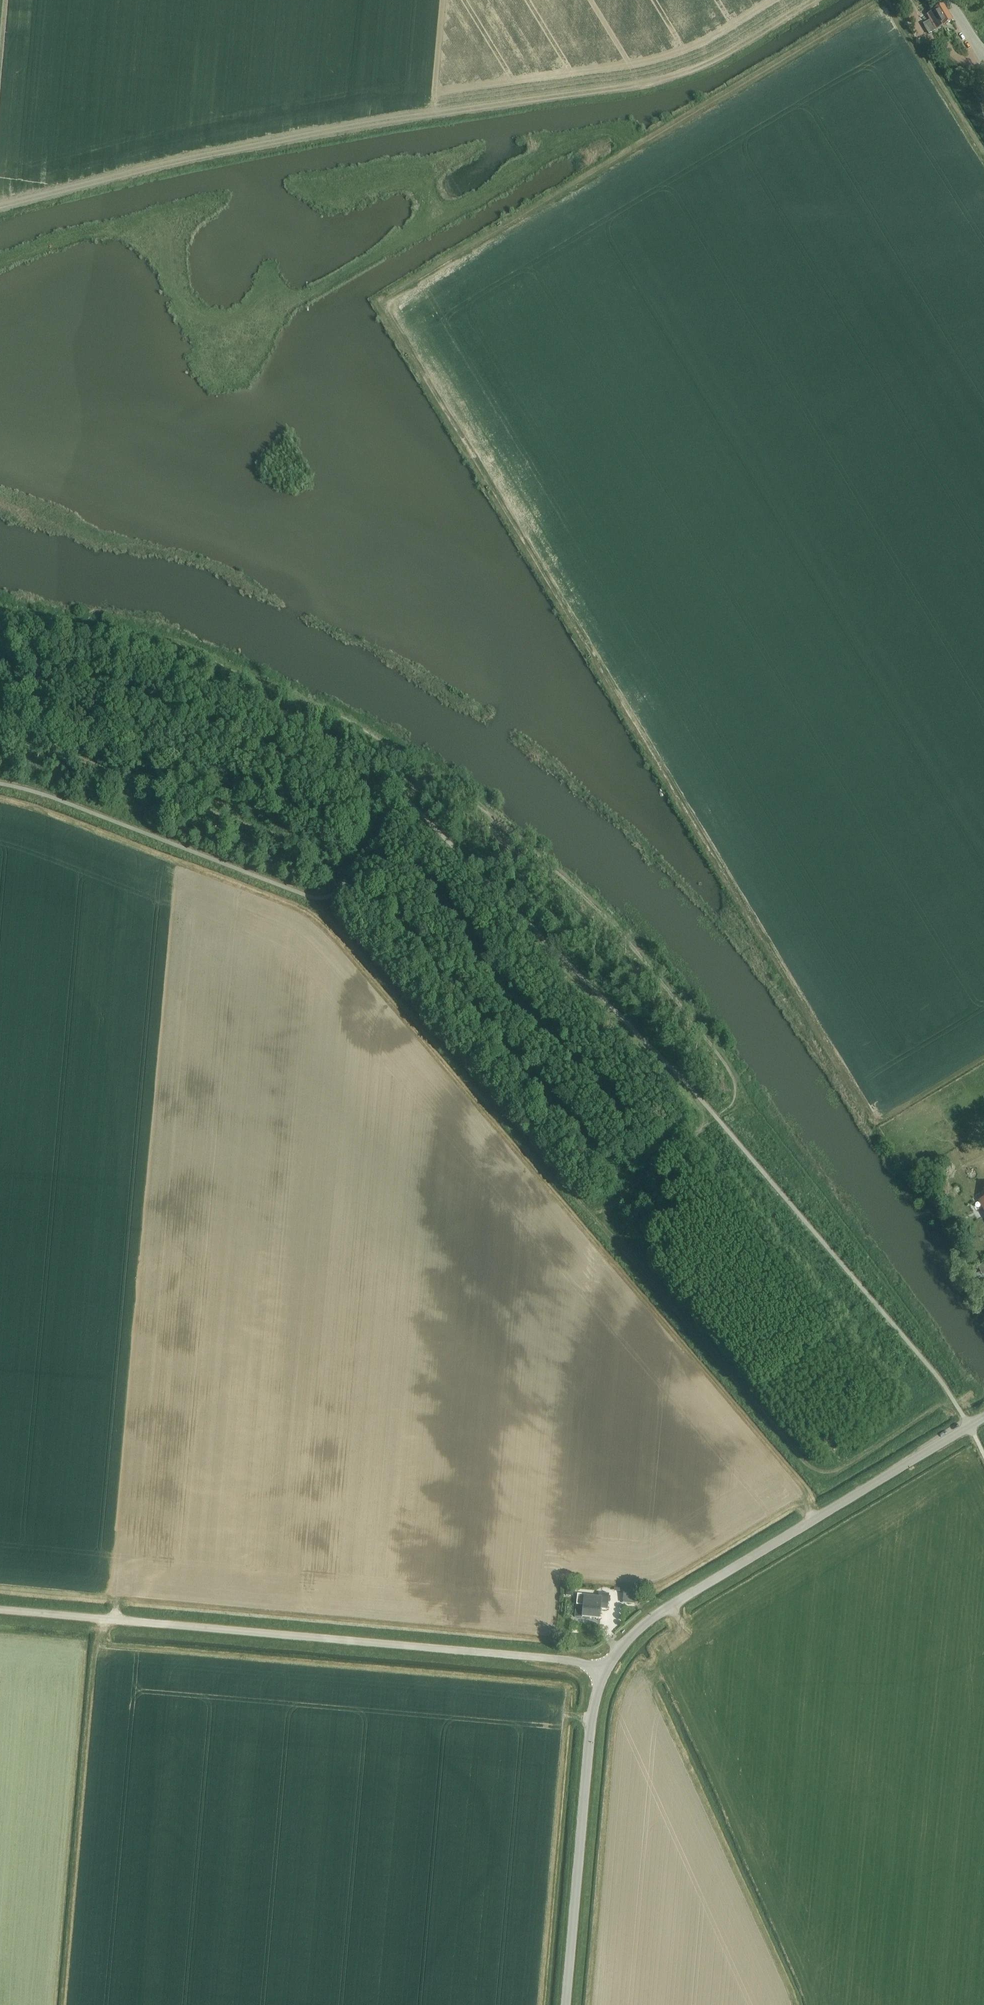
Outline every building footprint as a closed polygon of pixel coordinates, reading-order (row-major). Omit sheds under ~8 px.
[(929,35),(934,32),(953,21),(944,6),(927,16),(930,21),(923,25),(929,35)] [(623,1599),(623,1602),(636,1603),(636,1600),(637,1591),(624,1589),(624,1590),(623,1599)] [(576,1614),(576,1617),(583,1617),(601,1619),(602,1608),(608,1609),(609,1601),(609,1598),(609,1593),(599,1592),(599,1596),(585,1595),(578,1594),(577,1605),(576,1614)]
